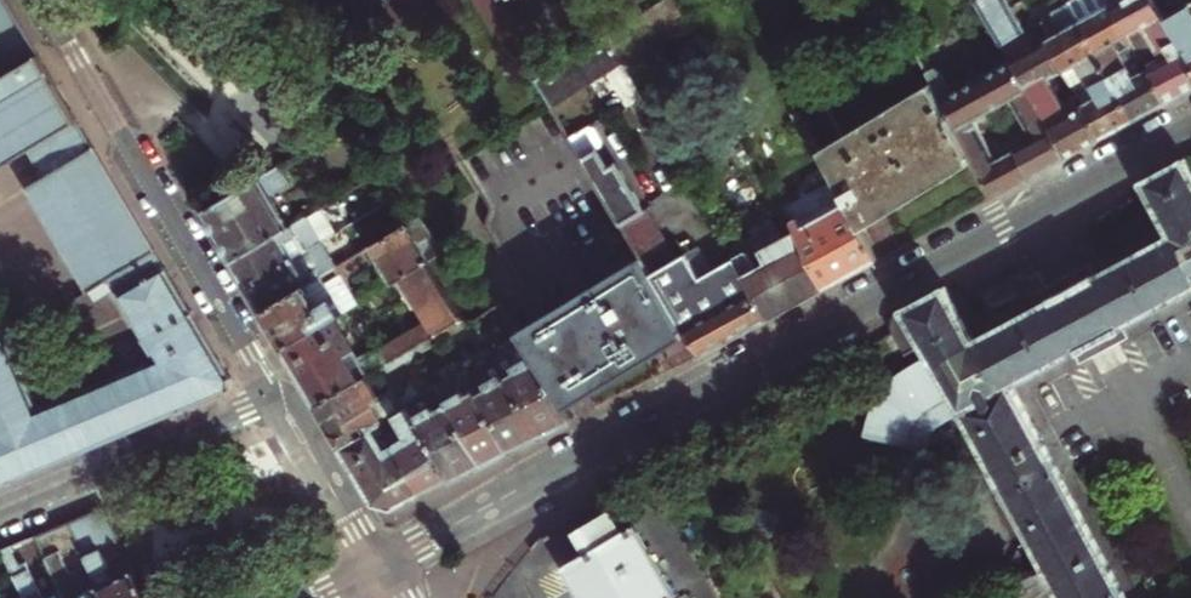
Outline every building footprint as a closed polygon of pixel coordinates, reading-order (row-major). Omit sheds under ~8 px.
[(0,102),(0,168),(29,151),(44,177),(26,187),(88,292),(157,251),(141,225),(105,165),(80,121),(70,105),(53,76),(33,42),(8,0),(0,0),(0,102)] [(606,35),(625,71),(690,29),(676,0),(662,0),(606,35)] [(1025,31),(1020,21),(1007,0),(974,0),(1000,45),(1025,31)] [(1065,3),(1133,119),(1150,110),(1164,102),(1145,69),(1131,76),(1112,42),(1126,34),(1107,0),(1071,0),(1065,3)] [(1164,102),(1180,93),(1190,87),(1190,76),(1158,17),(1149,0),(1107,0),(1126,34),(1140,26),(1160,60),(1145,69),(1164,102)] [(1061,30),(1043,41),(1060,71),(1079,105),(1098,138),(1116,129),(1133,119),(1065,3),(1051,11),(1061,30)] [(1158,17),(1190,76),(1190,7),(1187,9),(1184,3),(1158,17)] [(1007,57),(1008,59),(1034,46),(1025,31),(1000,45),(1007,57)] [(1042,118),(1064,157),(1083,147),(1095,140),(1098,138),(1079,105),(1076,107),(1066,113),(1056,95),(1051,86),(1058,82),(1054,75),(1057,73),(1060,71),(1043,41),(1040,42),(1034,46),(1008,59),(1025,89),(1042,118)] [(1007,57),(939,94),(955,126),(973,117),(1015,94),(1025,89),(1008,59),(1007,57)] [(815,140),(846,202),(866,241),(924,202),(976,167),(955,126),(939,94),(926,69),(815,140)] [(973,117),(955,126),(976,167),(990,197),(1011,185),(1048,166),(1064,157),(1042,118),(1025,89),(1015,94),(1031,124),(1006,138),(1005,135),(984,139),(973,117)] [(570,141),(632,247),(687,337),(697,355),(736,334),(766,318),(724,244),(697,197),(663,217),(657,206),(644,213),(616,166),(608,171),(585,132),(570,141)] [(1060,468),(1015,388),(1190,289),(1190,161),(1187,154),(1141,179),(1169,231),(1094,273),(1089,264),(1068,275),(1047,287),(1052,296),(975,338),(948,288),(902,312),(898,317),(896,322),(895,328),(896,333),(883,341),(901,374),(892,384),(886,392),(880,401),(876,409),(874,416),(871,424),(870,431),(869,438),(913,451),(929,455),(931,447),(936,438),(941,431),(954,421),(961,416),(1062,597),(1132,597),(1060,468)] [(516,156),(477,179),(501,220),(526,205),(515,187),(532,178),(526,169),(524,171),(516,156)] [(215,238),(229,262),(286,228),(267,196),(286,184),(277,167),(200,212),(215,238)] [(391,200),(406,224),(419,217),(402,193),(391,200)] [(781,204),(794,230),(823,287),(849,273),(875,259),(866,241),(846,202),(802,225),(790,199),(781,204)] [(286,228),(229,262),(239,278),(244,287),(320,242),(327,238),(324,232),(316,237),(305,217),(286,228)] [(388,284),(392,281),(425,262),(443,251),(419,217),(406,224),(367,248),(388,284)] [(733,238),(724,244),(766,318),(795,302),(823,287),(794,230),(779,237),(769,219),(749,229),(766,261),(755,267),(746,251),(742,253),(733,238)] [(320,242),(244,287),(254,305),(259,313),(335,267),(320,242)] [(538,334),(522,344),(566,411),(625,375),(687,337),(632,247),(525,312),(538,334)] [(157,251),(88,292),(94,302),(114,290),(156,361),(35,411),(0,329),(0,485),(162,417),(232,388),(232,378),(185,297),(157,251)] [(343,262),(335,267),(259,313),(265,322),(275,340),(280,349),(332,318),(354,305),(336,274),(346,267),(343,262)] [(433,336),(460,320),(425,262),(392,281),(409,310),(415,306),(433,336)] [(497,306),(469,323),(477,334),(504,317),(497,306)] [(332,318),(280,349),(288,363),(305,391),(314,406),(362,378),(392,360),(416,346),(408,332),(374,352),(367,351),(355,358),(332,318)] [(416,346),(392,360),(396,367),(464,326),(460,320),(433,336),(416,346)] [(519,340),(491,357),(538,434),(555,426),(571,418),(566,411),(522,344),(519,340)] [(491,357),(462,373),(510,449),(526,441),(538,434),(491,357)] [(462,373),(434,389),(481,463),(497,455),(510,449),(462,373)] [(362,378),(314,406),(329,431),(339,447),(379,423),(380,423),(368,404),(374,400),(362,378)] [(402,403),(405,409),(449,479),(464,471),(481,463),(434,389),(432,385),(402,403)] [(380,423),(379,423),(420,493),(435,486),(449,479),(405,409),(380,423)] [(379,423),(339,447),(356,476),(372,504),(390,508),(420,493),(379,423)] [(564,563),(584,597),(679,597),(635,523),(623,530),(611,509),(580,527),(592,547),(564,563)] [(70,521),(83,549),(92,566),(107,597),(149,597),(147,593),(136,571),(112,582),(105,567),(108,566),(84,516),(70,521)] [(63,591),(66,597),(107,597),(92,566),(74,574),(65,557),(83,549),(70,521),(37,535),(63,591)] [(3,550),(26,597),(45,597),(31,569),(24,572),(12,546),(3,550)]
